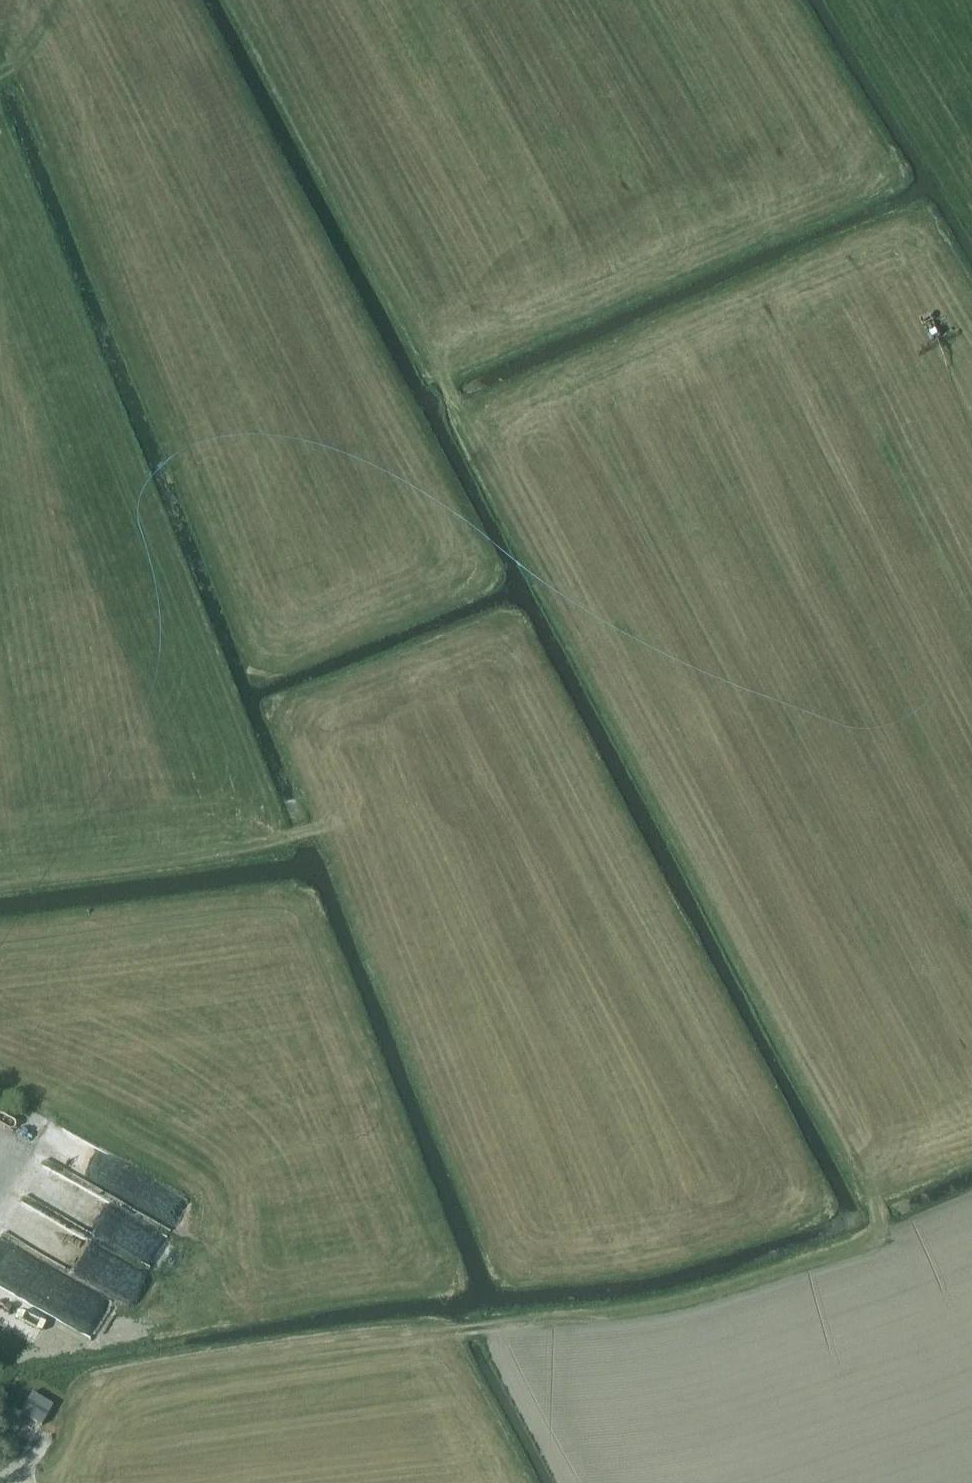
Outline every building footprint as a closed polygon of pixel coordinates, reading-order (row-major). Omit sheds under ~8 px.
[(180,1285),(199,1250),(93,1194),(75,1229),(180,1285)] [(101,1322),(111,1295),(38,1269),(39,1267),(28,1263),(17,1293),(101,1322)]
